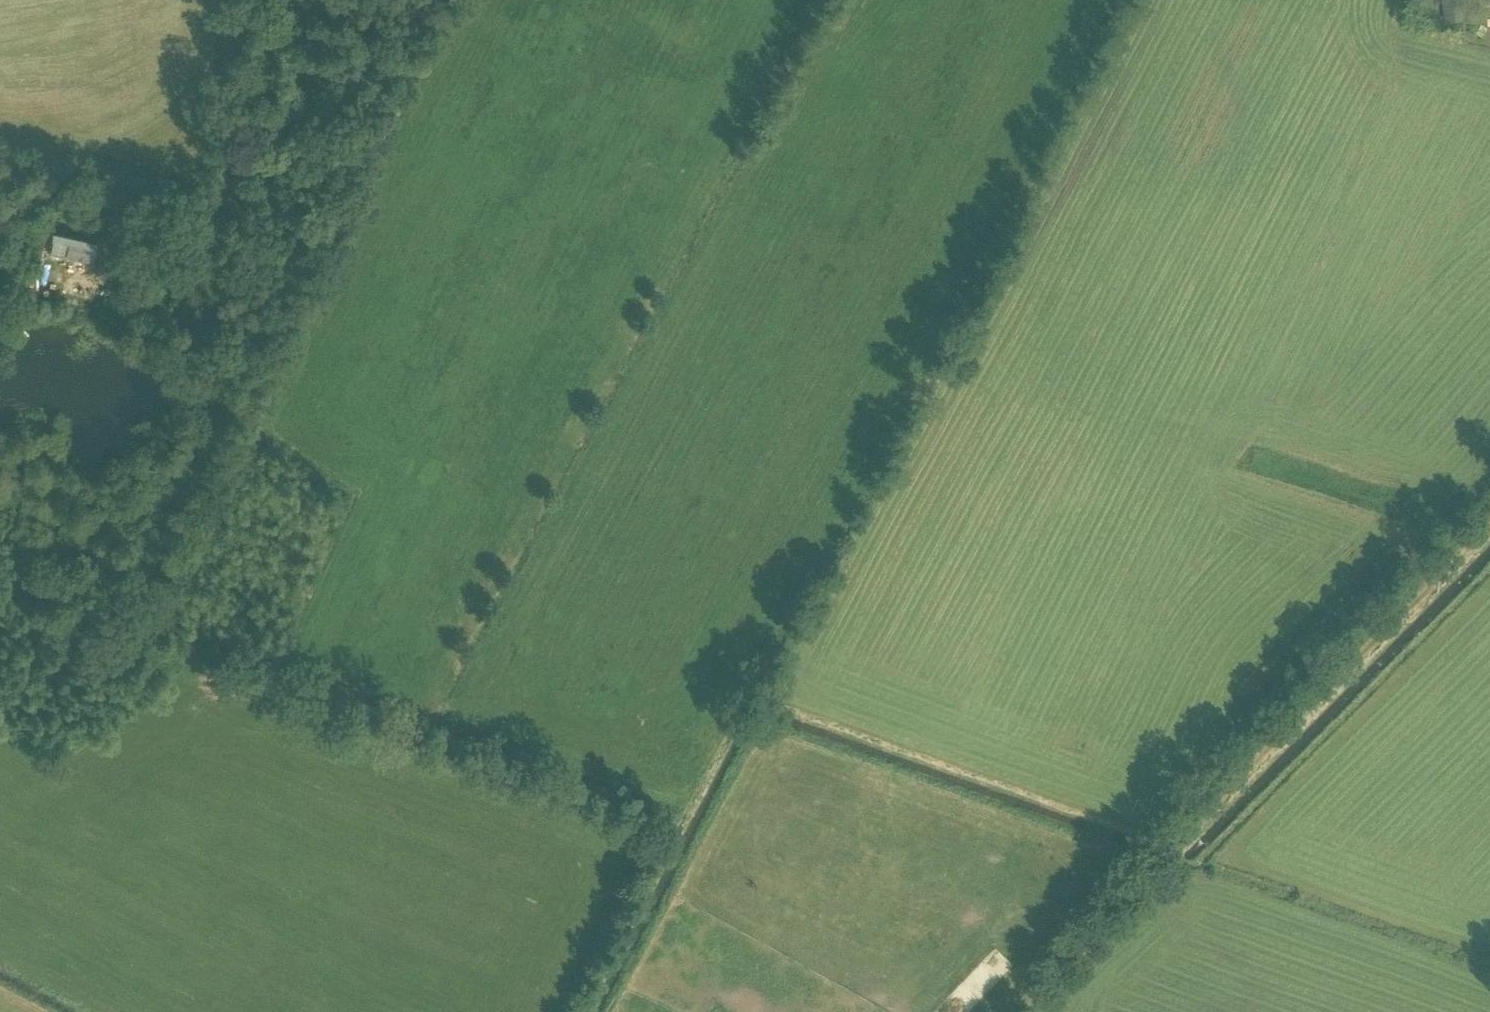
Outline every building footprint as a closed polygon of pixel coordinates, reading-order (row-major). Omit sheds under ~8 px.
[(1465,20),(1462,0),(1442,0),(1446,23),(1465,20)] [(63,231),(58,252),(103,261),(108,241),(63,231)]
